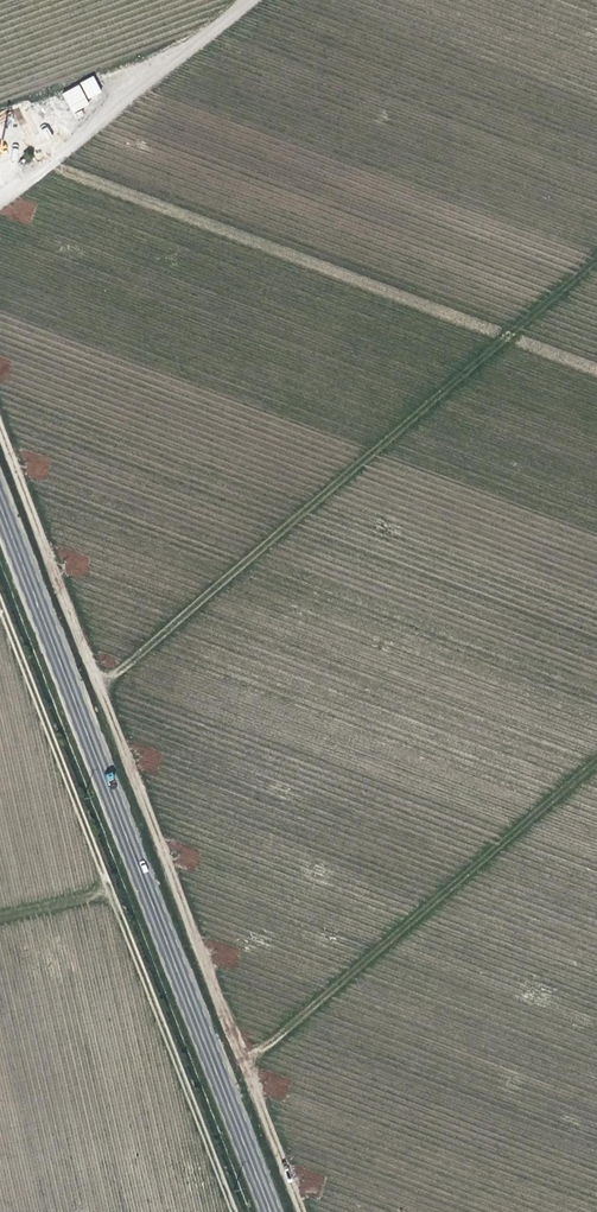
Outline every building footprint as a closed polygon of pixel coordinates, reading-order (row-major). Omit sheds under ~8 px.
[(87,99),(102,92),(94,76),(62,91),(72,113),(90,105),(87,99)]
